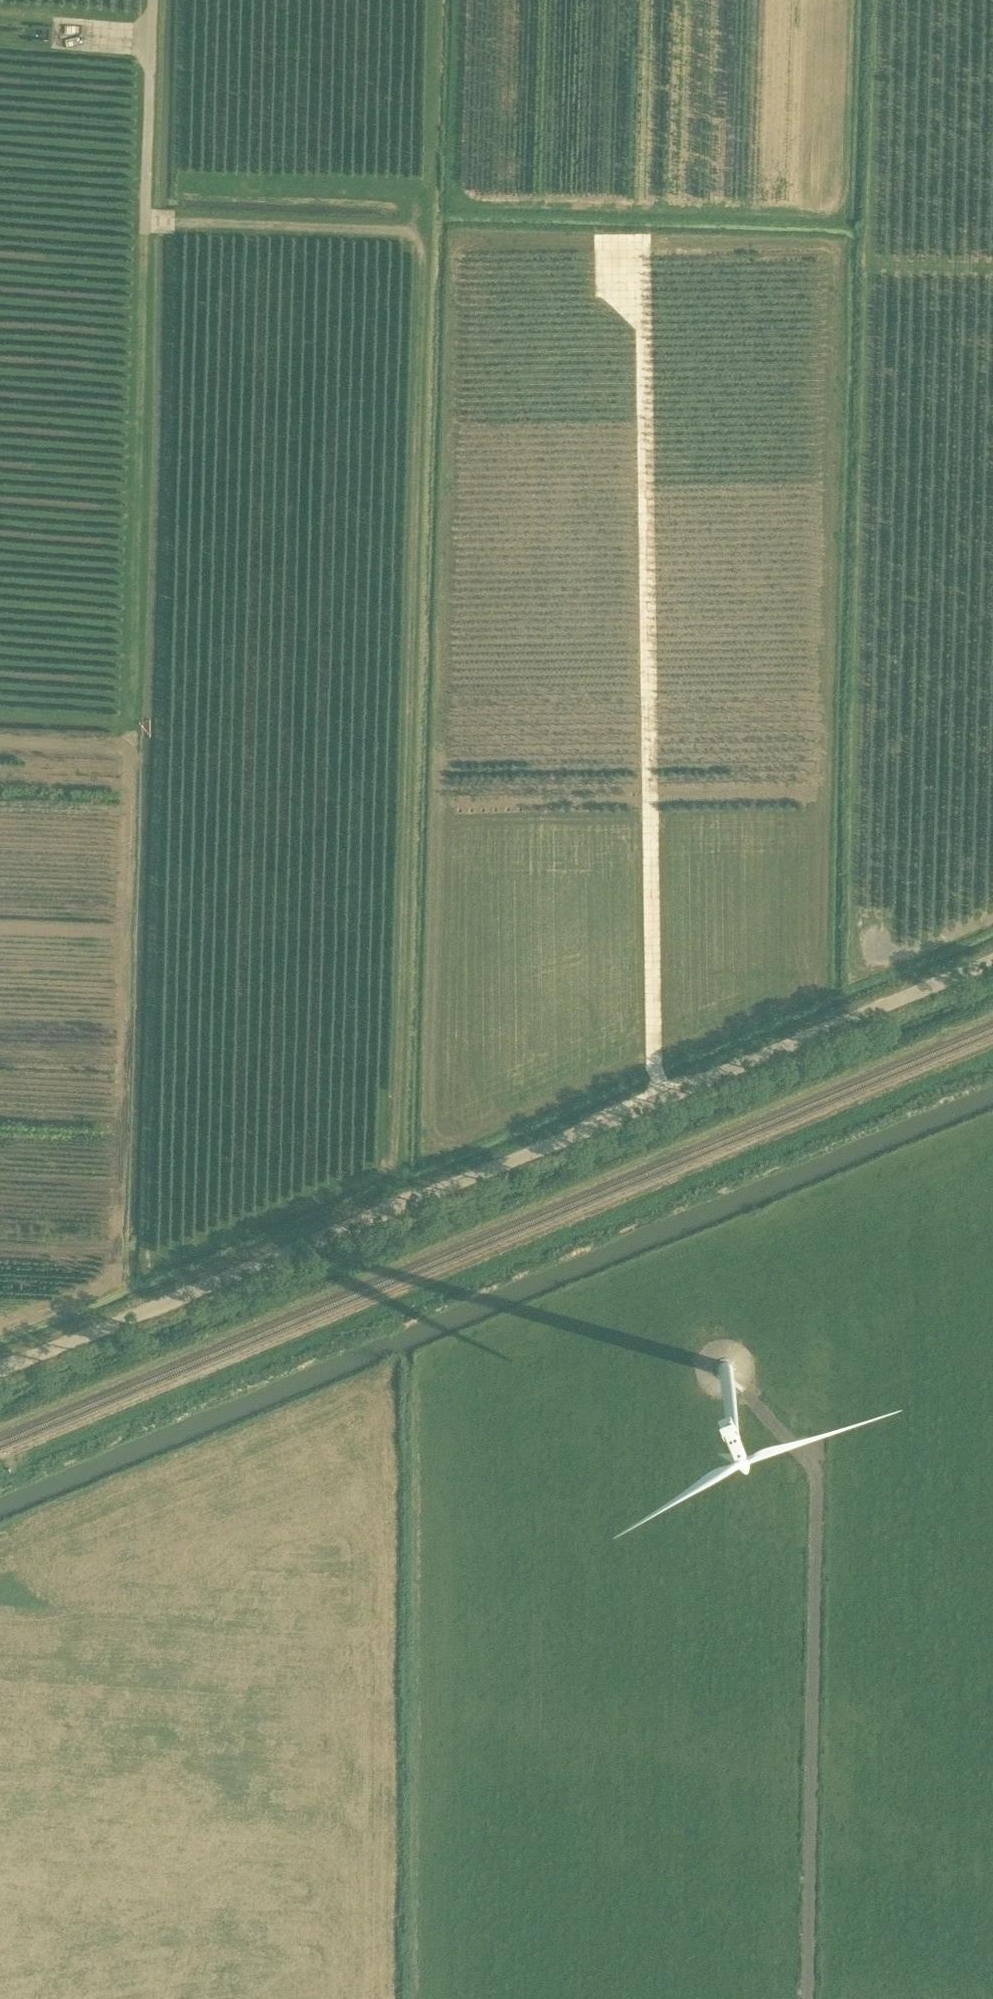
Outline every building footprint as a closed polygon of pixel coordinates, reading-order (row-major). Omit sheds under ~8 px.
[(748,1387),(750,1384),(752,1380),(753,1377),(754,1373),(754,1370),(754,1366),(753,1362),(752,1359),(750,1355),(748,1352),(746,1349),(743,1347),(740,1345),(737,1343),(733,1342),(730,1341),(726,1341),(722,1341),(719,1341),(715,1342),(712,1344),(708,1346),(706,1348),(703,1351),(701,1354),(699,1357),(697,1360),(697,1364),(696,1367),(696,1371),(696,1375),(697,1378),(699,1382),(701,1385),(703,1388),(705,1391),(708,1393),(711,1395),(715,1397),(718,1398),(722,1398),(726,1398),(729,1398),(733,1397),(737,1396),(740,1394),(743,1392),(746,1390),(748,1387)]
